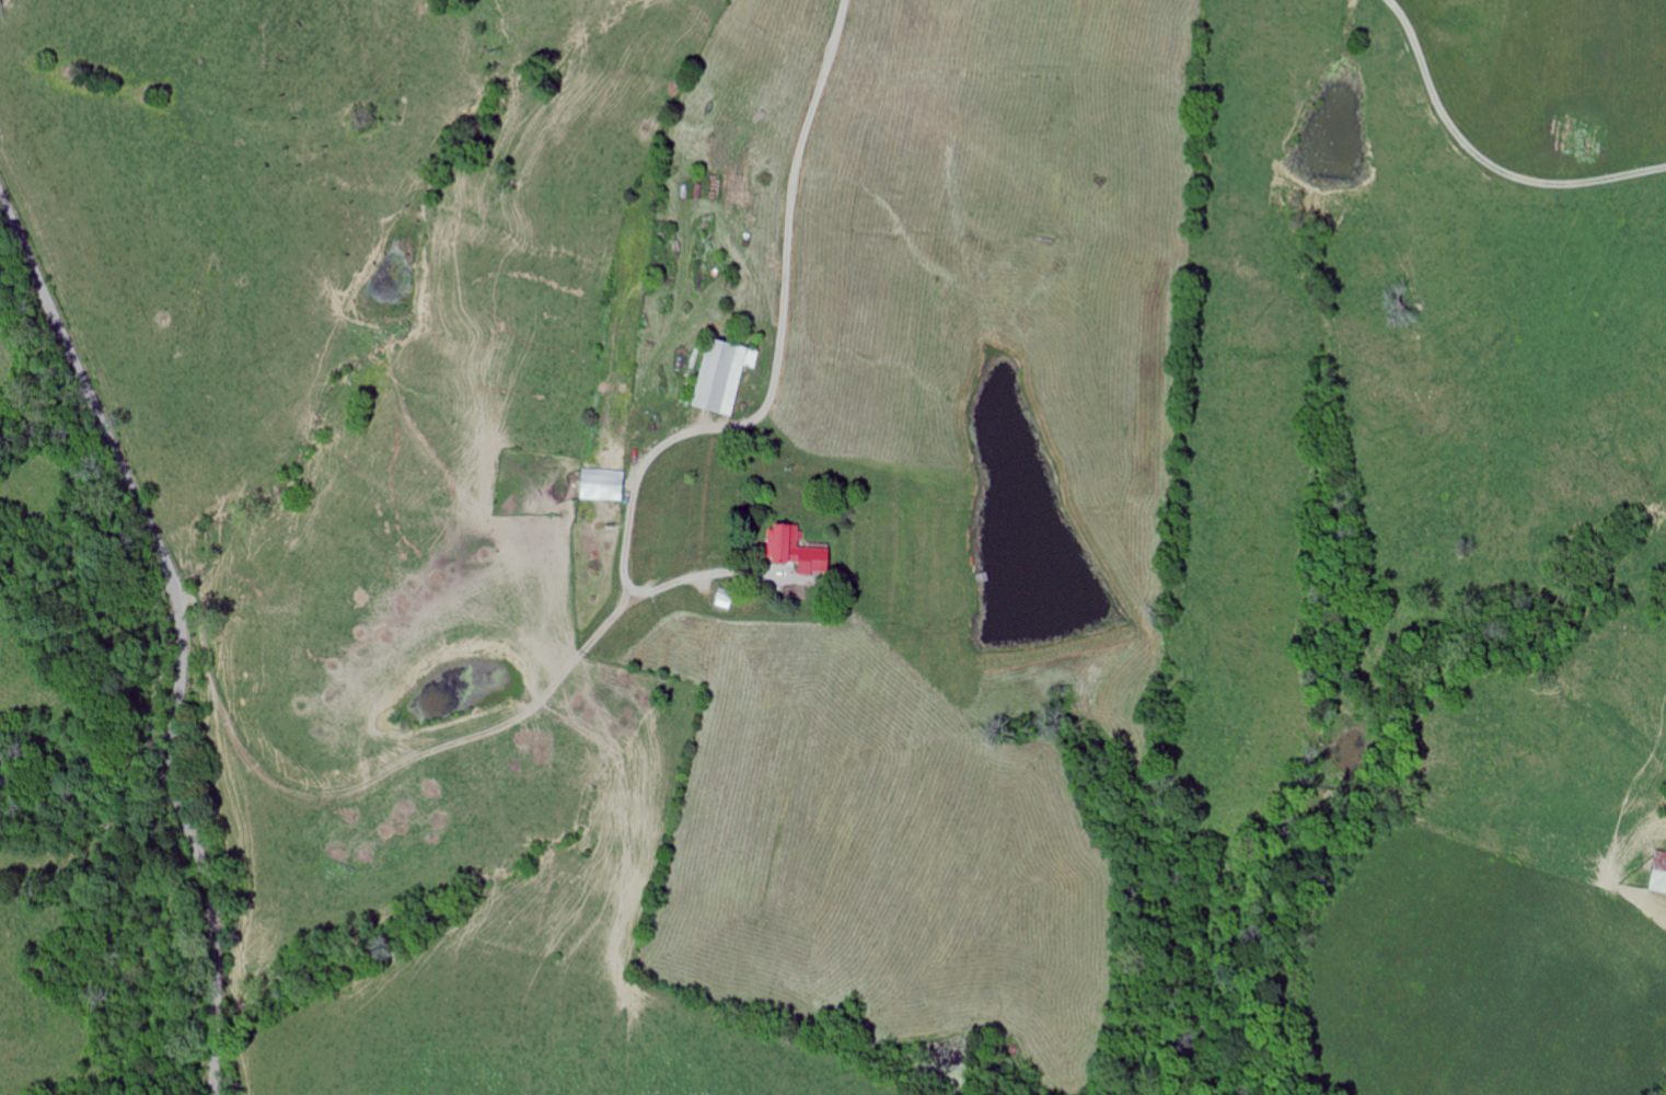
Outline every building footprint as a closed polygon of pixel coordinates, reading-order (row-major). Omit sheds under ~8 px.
[(736,416),(747,367),(758,370),(763,350),(713,339),(697,407),(736,416)] [(626,502),(627,471),(585,470),(584,501),(626,502)] [(718,607),(733,610),(735,594),(720,591),(718,607)] [(1661,851),(1654,891),(1665,894),(1665,852),(1661,851)]
